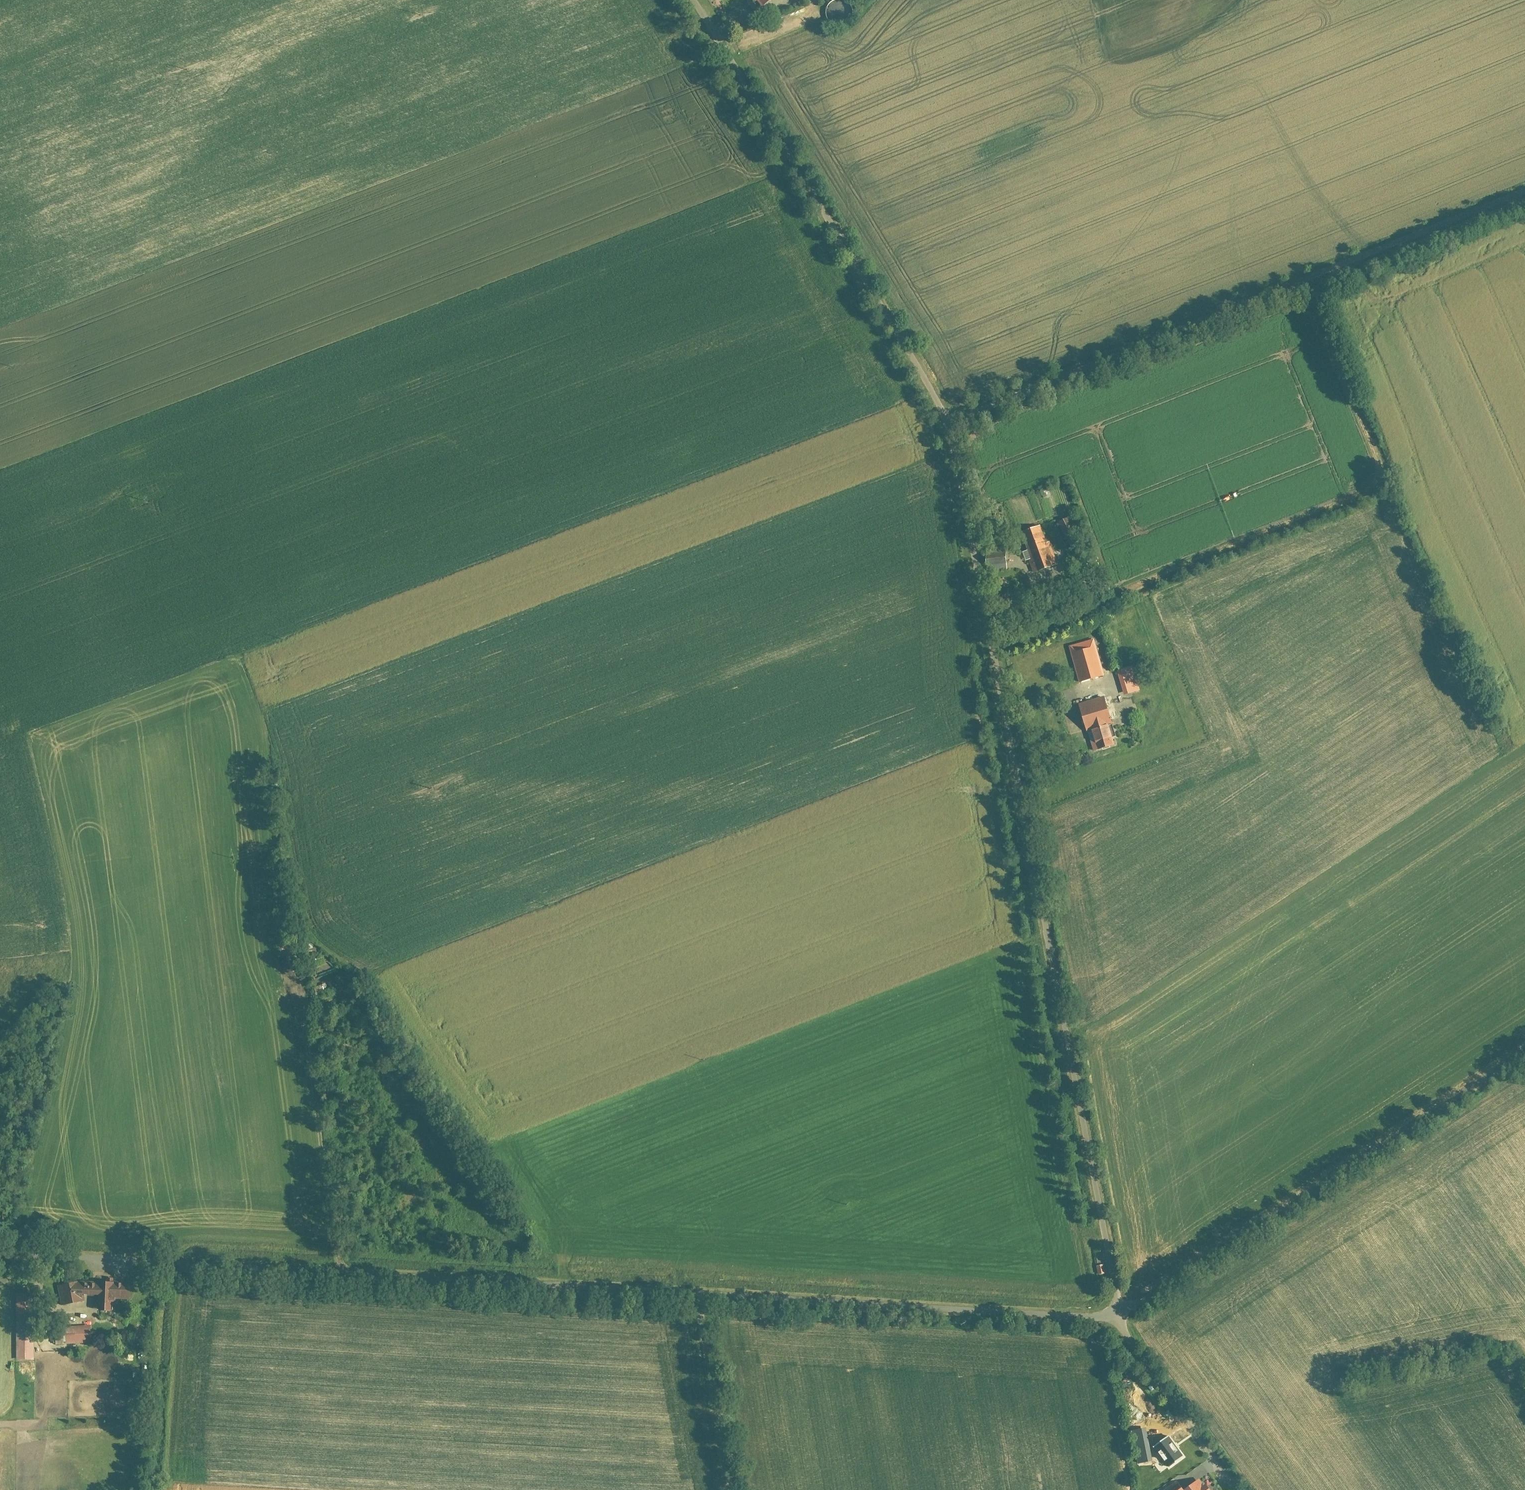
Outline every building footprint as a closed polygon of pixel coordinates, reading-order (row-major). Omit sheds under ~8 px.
[(828,6),(826,15),(828,22),(834,27),(845,28),(851,24),(855,16),(853,7),(847,1),(836,0),(828,6)] [(1022,535),(1035,573),(1060,564),(1047,526),(1022,535)] [(988,555),(989,572),(1009,571),(1009,553),(988,555)] [(1098,641),(1071,649),(1081,684),(1108,676),(1098,641)] [(1135,668),(1120,672),(1127,696),(1143,691),(1135,668)] [(1090,730),(1097,754),(1117,748),(1111,724),(1117,723),(1111,699),(1081,707),(1087,731),(1090,730)] [(74,1298),(101,1299),(100,1313),(115,1313),(116,1300),(133,1301),(133,1284),(75,1281),(74,1298)] [(36,1296),(17,1296),(18,1361),(36,1361),(36,1322),(43,1322),(43,1303),(36,1303),(36,1296)] [(55,1328),(55,1345),(94,1344),(94,1327),(55,1328)] [(1132,1418),(1138,1417),(1131,1380),(1125,1381),(1132,1418)] [(1137,1438),(1141,1463),(1152,1461),(1148,1437),(1152,1436),(1150,1425),(1133,1428),(1134,1438),(1137,1438)] [(1155,1457),(1166,1473),(1188,1458),(1174,1437),(1157,1448),(1160,1453),(1155,1457)] [(1211,1485),(1207,1488),(1202,1481),(1191,1489),(1215,1489),(1211,1485)]
